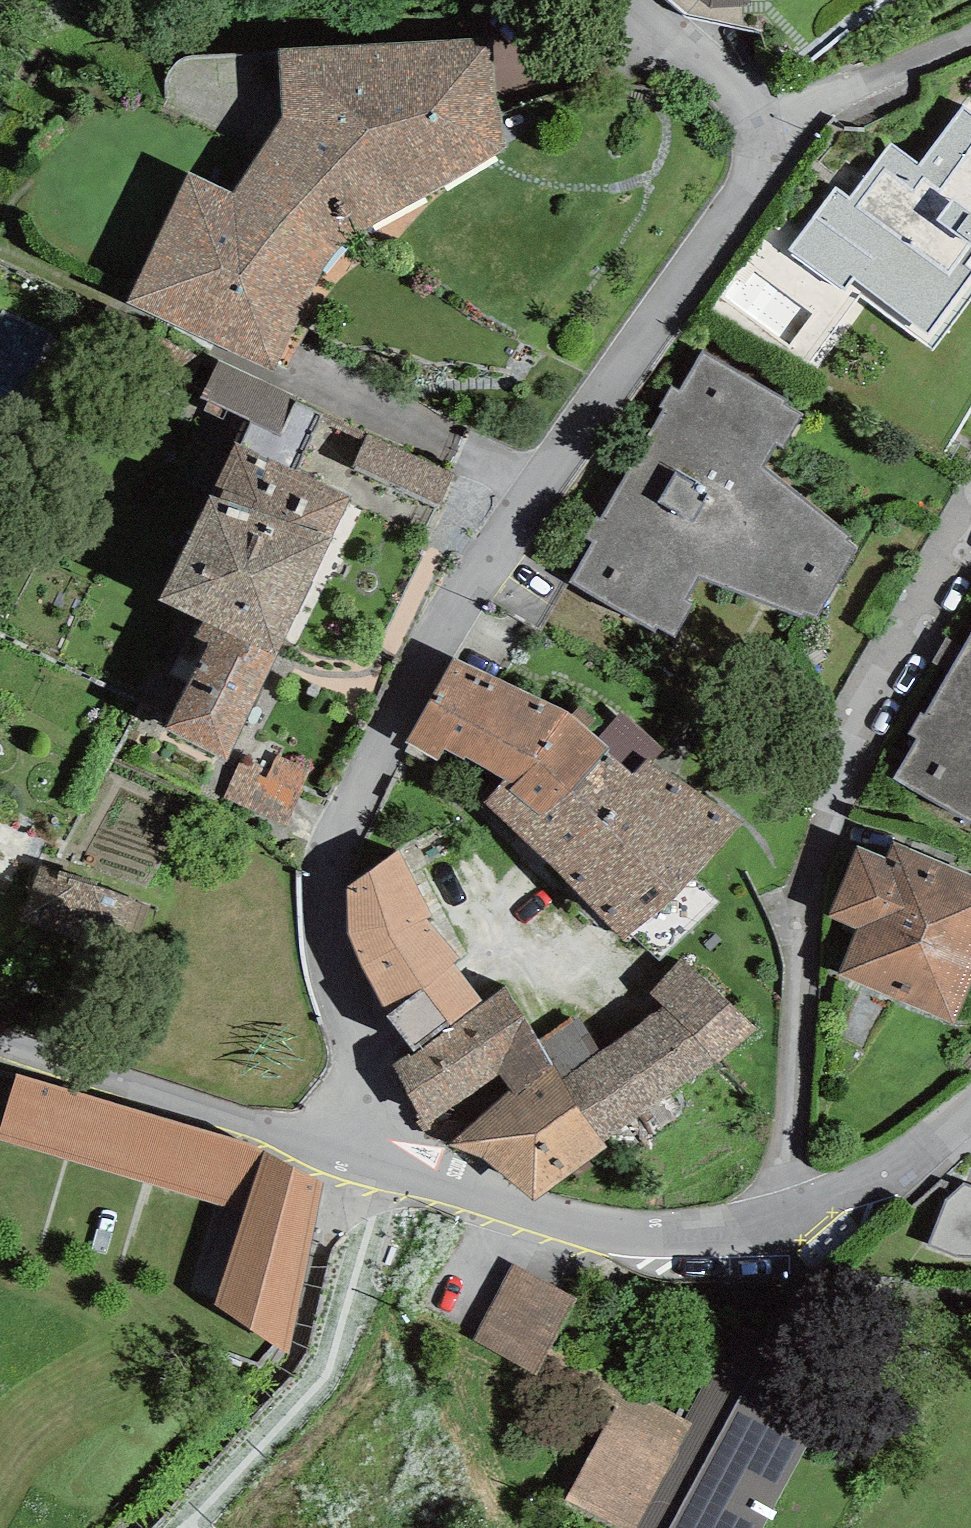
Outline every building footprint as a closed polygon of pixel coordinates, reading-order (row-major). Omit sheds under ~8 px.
[(711,9),(751,5),(750,0),(699,0),(711,9)] [(497,94),(539,78),(530,32),(493,36),(497,94)] [(127,303),(275,370),(289,346),(300,319),(312,292),(324,272),(340,250),(358,233),(381,221),(508,149),(497,94),(493,36),(278,47),(282,117),(232,191),(189,173),(127,303)] [(963,106),(920,165),(891,142),(848,197),(836,186),(789,250),(845,289),(854,278),(927,333),(970,275),(970,270),(965,264),(970,256),(970,112),(963,106)] [(807,615),(817,619),(856,549),(846,540),(849,538),(763,467),(776,444),(782,447),(801,415),(783,404),(786,400),(702,349),(678,391),(672,386),(659,407),(664,410),(601,519),(597,516),(585,538),(592,542),(569,582),(655,631),(657,626),(674,637),(693,603),(687,600),(699,579),(805,619),(807,615)] [(203,410),(223,420),(228,410),(280,435),(298,398),(219,360),(200,396),(208,400),(203,410)] [(439,505),(454,474),(369,433),(354,464),(439,505)] [(277,658),(352,496),(236,441),(160,600),(203,622),(277,658)] [(209,645),(166,729),(227,762),(277,658),(203,622),(193,637),(209,645)] [(927,715),(923,712),(910,734),(918,738),(895,778),(970,821),(970,639),(927,715)] [(483,803),(623,941),(674,898),(744,822),(653,761),(649,758),(634,774),(607,754),(610,748),(598,739),(586,729),(571,716),(567,713),(453,657),(406,743),(438,761),(445,750),(464,760),(466,757),(504,780),(483,803)] [(571,716),(586,729),(594,720),(579,707),(571,716)] [(653,761),(664,750),(621,714),(598,739),(610,748),(607,754),(634,774),(649,758),(653,761)] [(286,826),(312,771),(277,754),(266,778),(240,765),(225,797),(286,826)] [(970,982),(970,874),(894,841),(887,858),(858,845),(829,916),(858,929),(839,974),(954,1023),(970,982)] [(432,916),(398,849),(368,873),(347,887),(348,935),(362,966),(383,1008),(388,1016),(412,1051),(415,1054),(452,1027),(485,1002),(453,965),(460,959),(426,919),(432,916)] [(40,852),(21,913),(136,948),(154,887),(40,852)] [(561,1080),(603,1142),(717,1063),(757,1029),(682,958),(650,995),(663,1007),(599,1053),(561,1080)] [(538,1040),(505,986),(485,1002),(452,1027),(415,1054),(412,1051),(390,1066),(416,1113),(416,1123),(428,1134),(458,1116),(453,1109),(499,1076),(510,1089),(514,1095),(552,1067),(538,1040)] [(577,1015),(538,1040),(552,1067),(561,1080),(599,1053),(577,1015)] [(484,1160),(534,1201),(608,1148),(603,1142),(561,1080),(552,1067),(514,1095),(510,1089),(449,1145),(484,1160)] [(0,1131),(0,1138),(245,1211),(265,1150),(251,1143),(16,1073),(0,1131)] [(245,1211),(214,1305),(290,1355),(322,1182),(265,1150),(245,1211)] [(970,1258),(970,1185),(965,1183),(948,1199),(930,1246),(954,1257),(970,1258)] [(513,1268),(475,1338),(534,1371),(572,1300),(513,1268)] [(566,1502),(617,1527),(763,1527),(839,1380),(733,1327),(683,1419),(626,1389),(623,1395),(566,1502)]
